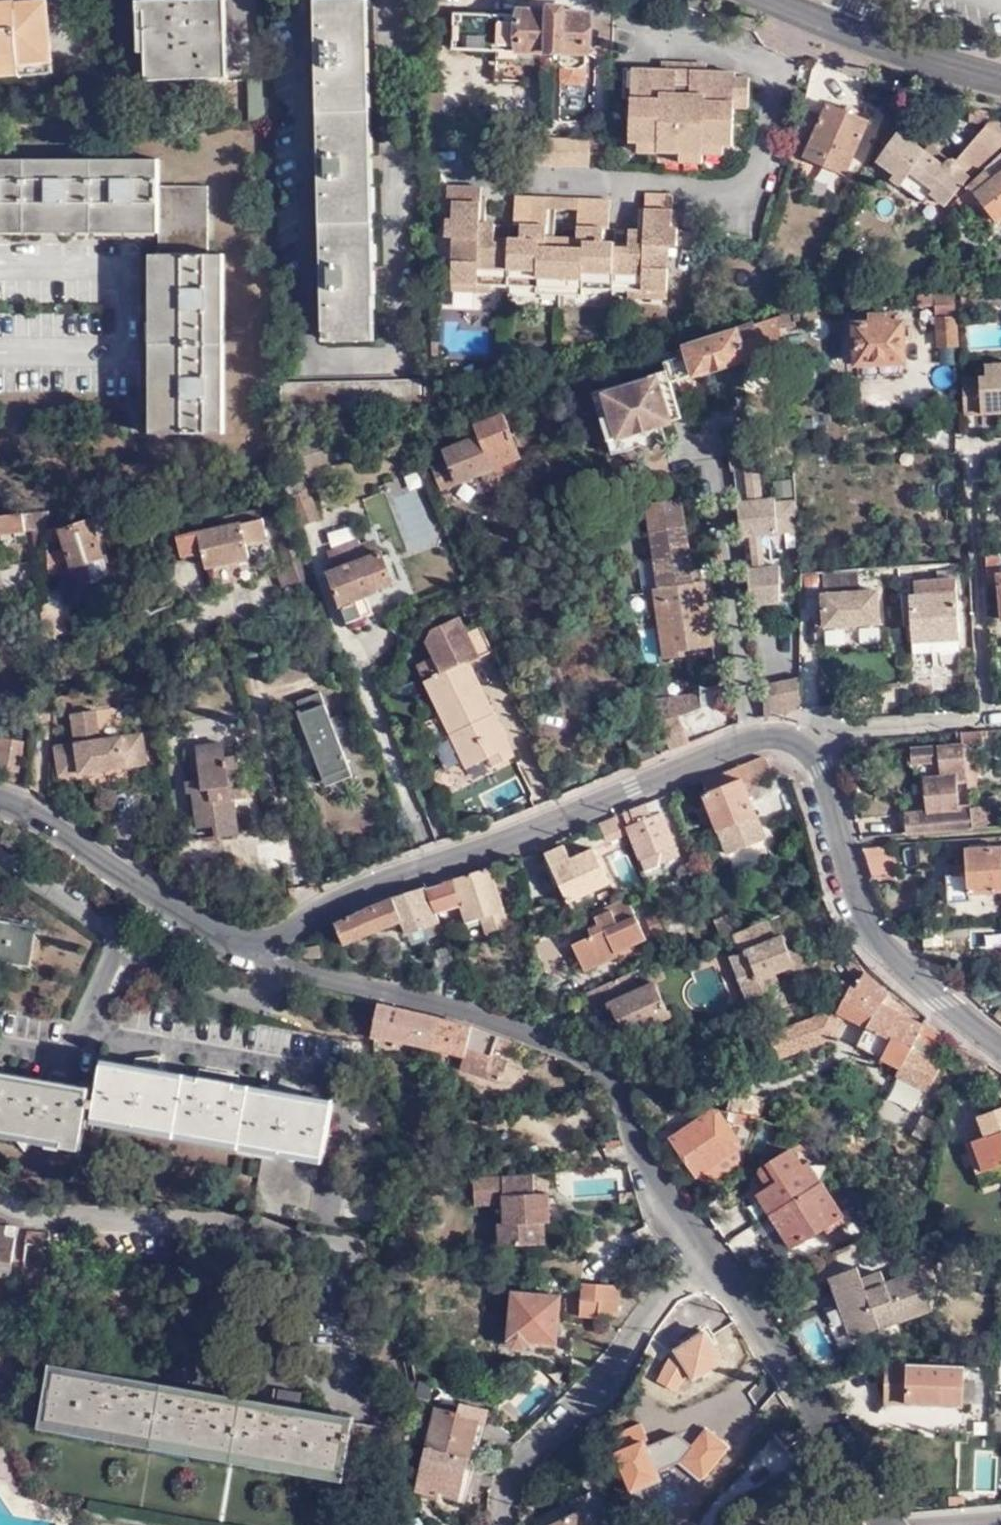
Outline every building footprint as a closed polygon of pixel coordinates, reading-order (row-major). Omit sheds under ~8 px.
[(45,0),(43,0),(12,3),(12,1),(0,2),(0,75),(48,71),(48,61),(50,61),(45,0)] [(225,0),(148,0),(151,77),(228,75),(225,0)] [(359,1),(315,2),(326,337),(369,335),(359,1)] [(517,13),(452,12),(450,48),(557,50),(558,58),(562,65),(575,66),(582,59),(583,52),(584,52),(583,10),(517,8),(517,13)] [(706,60),(691,59),(690,80),(675,79),(676,59),(662,58),(662,66),(632,64),(628,136),(636,137),(657,138),(656,148),(701,151),(701,141),(722,142),(732,143),(734,106),(747,107),(749,75),(734,75),(734,70),(706,68),(706,60)] [(690,80),(691,59),(676,59),(675,79),(690,80)] [(268,118),(266,73),(252,75),(252,118),(268,118)] [(820,116),(800,108),(793,131),(809,138),(802,157),(844,174),(866,120),(826,103),(820,116)] [(969,106),(965,118),(984,124),(955,159),(952,157),(948,157),(943,160),(898,128),(877,155),(895,170),(892,175),(925,200),(933,191),(947,201),(966,178),(967,181),(1000,151),(1000,122),(992,110),(969,106)] [(440,146),(441,132),(425,132),(425,145),(440,146)] [(589,160),(589,134),(512,133),(511,159),(589,160)] [(657,138),(636,137),(636,146),(656,148),(657,138)] [(721,152),(722,142),(701,141),(701,151),(721,152)] [(700,158),(701,151),(656,148),(656,157),(700,158)] [(967,186),(956,203),(965,214),(981,201),(997,223),(1000,219),(1000,155),(967,186)] [(0,160),(0,234),(157,234),(157,242),(146,243),(146,434),(222,433),(223,254),(209,253),(209,185),(159,185),(159,159),(0,160)] [(448,287),(474,288),(475,282),(489,282),(531,283),(531,291),(583,292),(583,286),(624,288),(639,288),(639,295),(665,296),(667,244),(675,243),(677,209),(671,209),(672,193),(643,192),(642,229),(642,236),(627,235),(626,240),(602,239),(602,227),(607,227),(608,199),(577,197),(577,208),(575,238),(575,246),(543,244),(544,236),(546,207),(546,195),(513,194),(511,223),(518,224),(517,236),(492,234),(491,229),(477,228),(478,221),(479,185),(445,182),(443,234),(450,234),(448,287)] [(577,197),(546,195),(546,207),(577,208),(577,197)] [(575,238),(544,236),(543,244),(575,246),(575,238)] [(954,286),(935,287),(937,345),(958,345),(954,286)] [(792,311),(779,315),(782,329),(796,325),(792,311)] [(682,407),(673,381),(748,358),(755,380),(781,371),(778,364),(788,360),(782,329),(779,315),(664,352),(670,369),(596,393),(611,441),(665,423),(674,420),(671,411),(682,407)] [(857,365),(903,363),(903,324),(897,324),(896,316),(871,316),(872,324),(855,326),(857,365)] [(1000,410),(1000,401),(1000,361),(985,362),(986,375),(962,375),(963,412),(1000,410)] [(281,416),(420,411),(419,381),(279,388),(281,416)] [(674,420),(685,417),(682,407),(671,411),(674,420)] [(502,414),(475,424),(480,434),(427,455),(441,489),(483,473),(486,480),(523,465),(502,414)] [(616,454),(669,437),(665,423),(611,441),(616,454)] [(728,434),(731,469),(735,469),(760,466),(794,462),(792,433),(772,436),(771,429),(752,431),(752,440),(745,441),(744,432),(728,434)] [(744,432),(745,441),(752,440),(752,431),(744,432)] [(735,469),(738,496),(763,493),(760,466),(735,469)] [(302,469),(283,476),(299,525),(318,518),(302,469)] [(745,536),(752,604),(782,600),(784,566),(771,568),(767,533),(798,529),(796,494),(776,497),(776,492),(763,493),(738,496),(743,536),(745,536)] [(686,649),(714,644),(704,581),(694,582),(682,497),(648,503),(660,587),(655,588),(666,657),(687,653),(686,649)] [(130,521),(125,507),(116,510),(121,525),(130,521)] [(121,525),(116,510),(51,532),(48,580),(73,577),(71,570),(62,543),(69,540),(78,568),(88,564),(95,583),(114,576),(100,531),(121,525)] [(35,512),(25,514),(0,517),(0,536),(36,531),(35,512)] [(267,536),(264,521),(178,537),(182,557),(203,554),(205,566),(248,558),(245,542),(267,536)] [(329,545),(356,537),(352,524),(325,532),(329,545)] [(302,581),(293,538),(281,542),(286,564),(277,566),(281,585),(302,581)] [(365,558),(358,539),(325,551),(333,569),(326,571),(344,624),(371,613),(365,597),(377,593),(376,589),(391,584),(380,552),(365,558)] [(71,570),(78,568),(69,540),(62,543),(71,570)] [(987,588),(1000,587),(1000,554),(985,554),(987,588)] [(822,623),(878,620),(876,586),(858,588),(857,568),(822,569),(823,589),(820,590),(822,623)] [(912,651),(957,648),(952,568),(935,569),(936,578),(909,580),(912,651)] [(76,632),(74,601),(47,602),(49,632),(76,632)] [(428,632),(459,617),(458,614),(430,628),(428,632)] [(516,757),(469,659),(492,649),(480,624),(466,631),(459,617),(428,632),(425,638),(432,654),(416,662),(465,766),(489,754),(496,767),(516,757)] [(765,685),(765,712),(766,712),(786,704),(799,703),(799,676),(765,685)] [(659,719),(670,748),(689,740),(678,714),(702,705),(701,689),(649,694),(656,720),(659,719)] [(295,707),(322,778),(348,767),(336,738),(358,730),(352,714),(339,719),(340,722),(331,725),(329,718),(319,692),(295,700),(297,705),(295,707)] [(786,704),(766,712),(765,712),(764,716),(799,707),(799,703),(786,704)] [(89,760),(91,766),(143,758),(138,728),(95,735),(91,705),(68,709),(73,739),(51,742),(55,772),(78,768),(77,762),(89,760)] [(337,715),(329,718),(331,725),(340,722),(339,719),(337,715)] [(225,755),(221,725),(196,730),(198,744),(196,744),(201,779),(185,781),(188,795),(192,794),(197,827),(213,825),(215,838),(241,835),(238,799),(245,799),(238,753),(225,755)] [(986,735),(986,730),(962,732),(961,732),(963,742),(973,741),(983,739),(983,735),(986,735)] [(20,741),(0,738),(0,769),(15,772),(20,741)] [(977,787),(973,741),(963,742),(968,788),(977,787)] [(909,833),(974,827),(968,788),(963,742),(913,747),(915,763),(940,761),(940,771),(923,773),(927,808),(906,809),(909,833)] [(760,756),(706,780),(710,791),(707,792),(720,828),(733,824),(757,815),(745,783),(774,772),(768,756),(760,756)] [(78,768),(91,766),(89,760),(77,762),(78,768)] [(348,767),(322,778),(324,786),(351,775),(348,767)] [(663,797),(626,811),(647,869),(660,865),(659,861),(679,854),(662,810),(665,805),(663,797)] [(623,812),(602,821),(608,835),(629,827),(623,812)] [(763,832),(757,815),(733,824),(739,842),(763,832)] [(895,842),(871,844),(861,844),(871,876),(881,874),(898,873),(895,842)] [(571,858),(565,844),(547,851),(567,899),(608,882),(593,848),(571,858)] [(964,845),(964,862),(948,862),(948,873),(945,873),(948,901),(969,899),(969,893),(1000,892),(1000,844),(964,845)] [(426,887),(435,914),(459,905),(466,922),(482,917),(486,929),(507,921),(489,867),(426,887)] [(437,921),(435,914),(426,887),(379,903),(336,922),(343,942),(399,920),(405,934),(437,921)] [(633,894),(592,911),(598,923),(586,928),(590,935),(570,943),(582,972),(617,957),(616,954),(652,938),(633,894)] [(723,900),(710,905),(723,938),(740,930),(741,930),(738,921),(733,924),(723,900)] [(679,905),(660,912),(667,932),(687,924),(685,915),(683,916),(679,905)] [(1,919),(0,923),(0,957),(28,962),(35,925),(1,919)] [(756,995),(763,1014),(787,1005),(774,972),(780,969),(808,982),(816,962),(787,949),(782,937),(775,939),(768,919),(741,930),(740,930),(747,949),(746,950),(762,992),(756,995)] [(925,950),(954,950),(952,926),(919,927),(920,946),(925,950)] [(455,970),(447,946),(430,952),(441,975),(455,970)] [(746,999),(756,995),(762,992),(746,950),(731,956),(746,999)] [(854,951),(842,959),(857,981),(854,986),(841,979),(831,999),(831,1002),(832,1004),(834,1005),(829,1014),(819,1009),(816,1014),(768,1032),(776,1054),(833,1034),(843,1013),(867,1025),(857,1043),(900,1066),(896,1073),(928,1090),(942,1063),(932,1058),(937,1048),(947,1034),(924,1019),(923,1021),(882,1002),(887,993),(864,970),(854,951)] [(631,972),(584,992),(594,1017),(612,1010),(621,1035),(669,1015),(655,983),(639,990),(631,972)] [(361,1014),(363,1000),(352,997),(348,1011),(361,1014)] [(423,1012),(378,1001),(375,1011),(376,1036),(415,1044),(423,1012)] [(459,1021),(423,1012),(415,1044),(437,1048),(453,1052),(459,1021)] [(459,1021),(453,1052),(464,1054),(460,1066),(499,1081),(507,1061),(491,1055),(493,1046),(509,1052),(513,1040),(499,1035),(474,1025),(459,1021)] [(264,1151),(254,1213),(307,1222),(318,1160),(323,1161),(332,1101),(300,1096),(302,1082),(290,1077),(280,1073),(273,1091),(236,1085),(237,1080),(234,1079),(234,1073),(219,1070),(206,1068),(205,1074),(200,1074),(199,1079),(161,1073),(160,1054),(147,1055),(136,1056),(133,1068),(102,1063),(92,1121),(264,1151)] [(972,1054),(986,1063),(988,1061),(972,1054)] [(5,1063),(0,1062),(0,1136),(80,1149),(90,1087),(67,1083),(69,1074),(58,1072),(49,1070),(46,1081),(4,1073),(5,1063)] [(891,1099),(915,1107),(922,1089),(897,1081),(891,1099)] [(731,1089),(727,1109),(757,1114),(759,1114),(762,1094),(731,1089)] [(974,1113),(981,1135),(963,1140),(973,1171),(1000,1162),(1000,1163),(1000,1104),(974,1113)] [(727,1109),(721,1108),(720,1120),(754,1126),(757,1114),(727,1109)] [(670,1136),(696,1174),(736,1147),(737,1140),(724,1122),(713,1129),(703,1115),(670,1136)] [(696,1174),(710,1190),(745,1165),(736,1147),(696,1174)] [(757,1193),(773,1217),(819,1185),(804,1163),(798,1167),(788,1153),(783,1152),(758,1170),(757,1173),(766,1188),(757,1193)] [(500,1245),(544,1241),(542,1220),(548,1219),(546,1191),(533,1192),(532,1172),(472,1176),(474,1203),(503,1201),(505,1222),(498,1222),(500,1245)] [(819,1185),(773,1217),(794,1247),(840,1216),(819,1185)] [(17,1235),(0,1232),(0,1274),(7,1275),(8,1268),(11,1268),(17,1235)] [(44,1240),(28,1238),(26,1250),(42,1253),(44,1240)] [(918,1272),(884,1285),(865,1293),(861,1282),(855,1267),(829,1279),(854,1339),(932,1306),(918,1272)] [(865,1293),(884,1285),(879,1275),(861,1282),(865,1293)] [(618,1314),(620,1281),(583,1278),(580,1314),(599,1317),(600,1313),(618,1314)] [(555,1347),(559,1295),(514,1291),(509,1338),(528,1340),(527,1344),(529,1345),(555,1347)] [(239,1350),(227,1337),(221,1341),(225,1346),(222,1349),(229,1358),(239,1350)] [(641,1376),(662,1388),(672,1373),(688,1382),(699,1363),(663,1341),(641,1376)] [(403,1429),(300,1411),(303,1392),(276,1387),(275,1395),(273,1406),(214,1397),(218,1378),(192,1372),(190,1382),(188,1392),(130,1382),(134,1362),(111,1358),(109,1367),(107,1378),(57,1369),(47,1420),(342,1472),(333,1523),(341,1524),(392,1524),(388,1475),(403,1429)] [(964,1363),(877,1360),(876,1378),(885,1378),(885,1400),(962,1402),(964,1363)] [(672,1373),(662,1388),(678,1398),(688,1382),(672,1373)] [(19,1392),(21,1383),(10,1381),(9,1390),(19,1392)] [(460,1410),(459,1412),(435,1406),(415,1488),(441,1494),(440,1497),(462,1502),(482,1415),(460,1410)] [(616,1451),(631,1488),(659,1477),(656,1470),(681,1459),(703,1477),(728,1446),(706,1426),(691,1444),(677,1432),(646,1445),(643,1439),(648,1437),(641,1421),(624,1429),(616,1439),(620,1449),(616,1451)] [(552,1524),(590,1524),(584,1510),(551,1524),(552,1524)]
